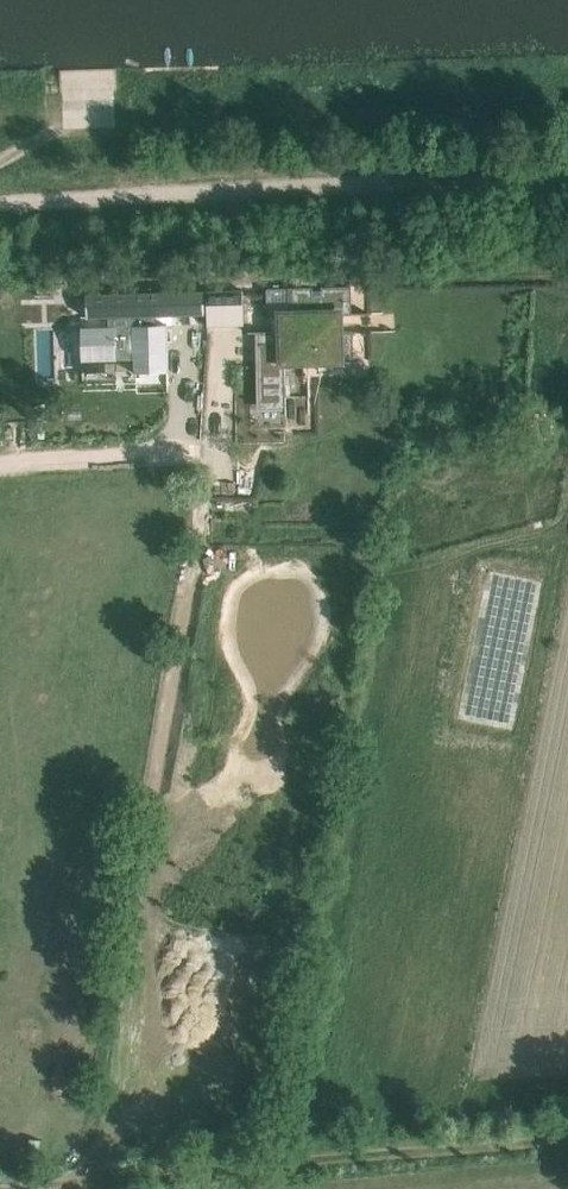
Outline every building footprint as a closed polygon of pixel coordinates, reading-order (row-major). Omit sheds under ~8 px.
[(351,286),(267,289),(267,316),(276,316),(276,333),(255,334),(258,409),(286,408),(285,367),(346,365),(346,361),(353,360),(352,330),(345,331),(344,314),(352,313),(351,286)] [(81,317),(75,317),(75,374),(164,372),(164,325),(151,325),(151,316),(204,315),(203,291),(81,294),(81,317)]
